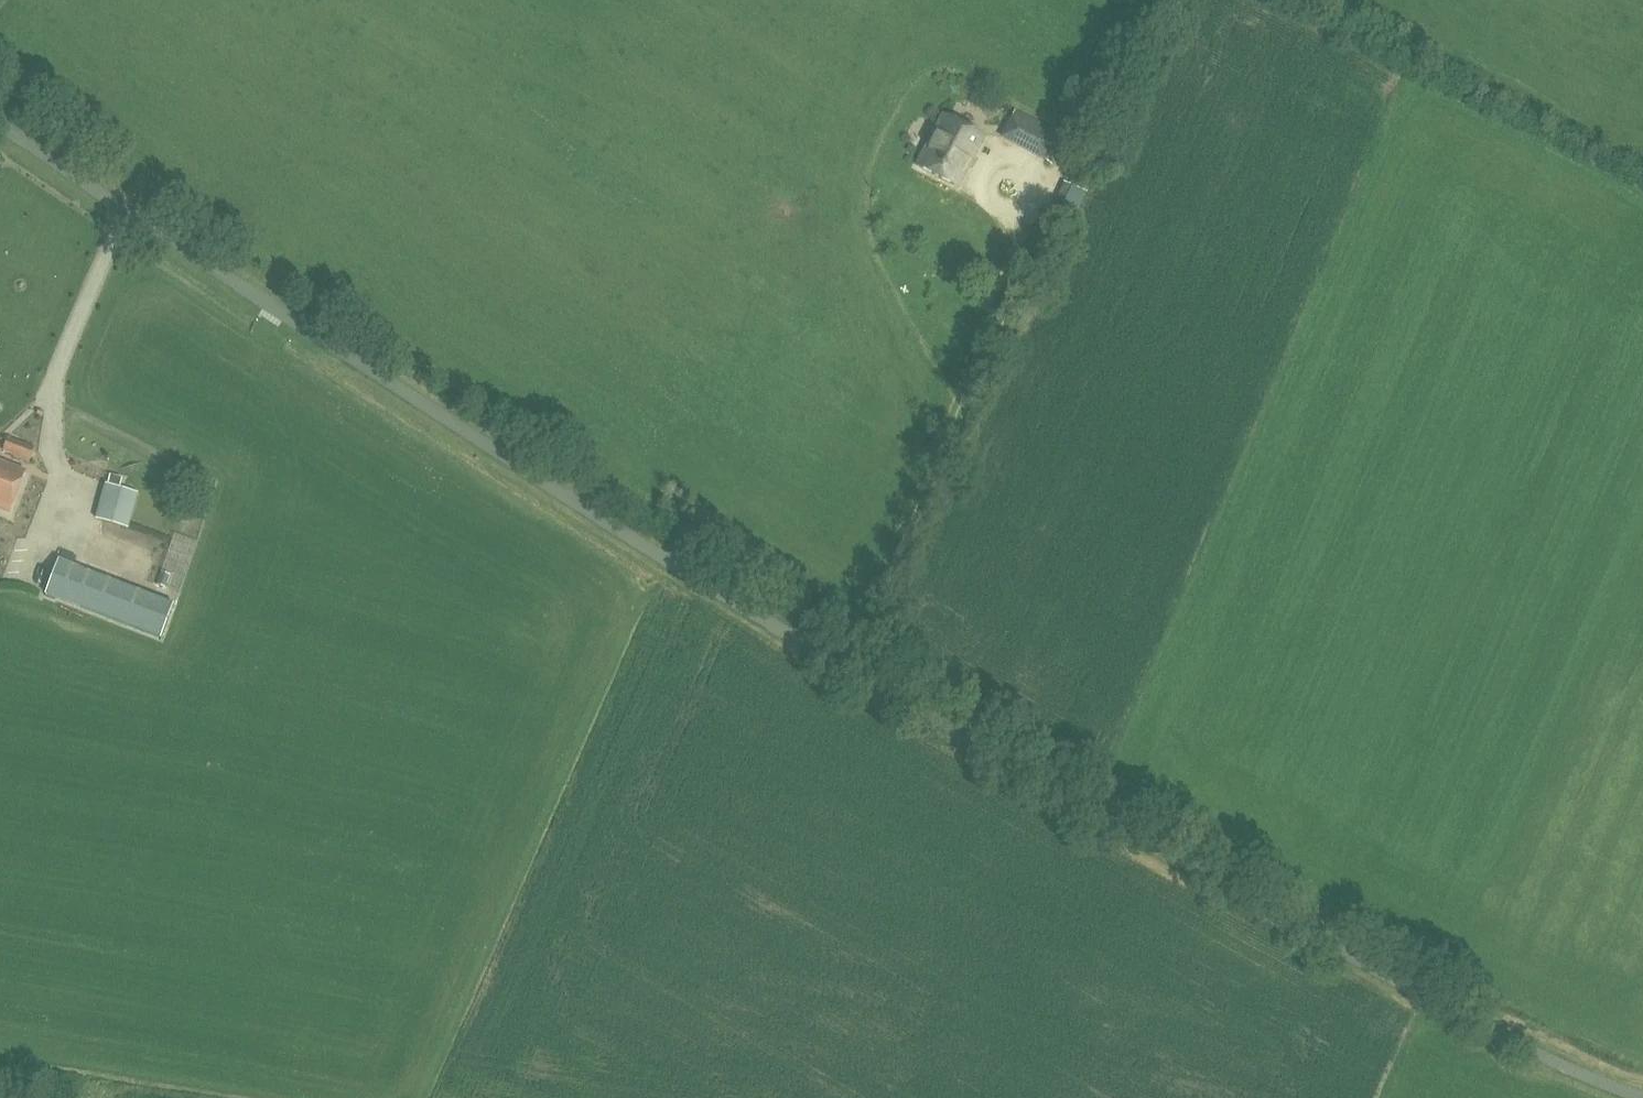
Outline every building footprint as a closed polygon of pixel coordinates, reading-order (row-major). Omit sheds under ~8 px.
[(1060,133),(1015,109),(1001,137),(1052,164),(1063,143),(1057,139),(1060,133)] [(944,116),(918,166),(956,186),(982,136),(944,116)] [(1064,181),(1050,208),(1073,221),(1086,191),(1064,181)] [(29,461),(30,458),(34,447),(8,437),(3,451),(29,461)] [(25,471),(0,461),(0,508),(9,512),(25,471)] [(110,474),(107,483),(120,487),(122,478),(110,474)] [(106,483),(96,520),(128,528),(139,492),(120,487),(107,483),(106,483)] [(176,604),(58,558),(44,593),(162,639),(176,604)] [(764,600),(765,600),(764,602),(771,606),(775,599),(768,595),(764,600)]
